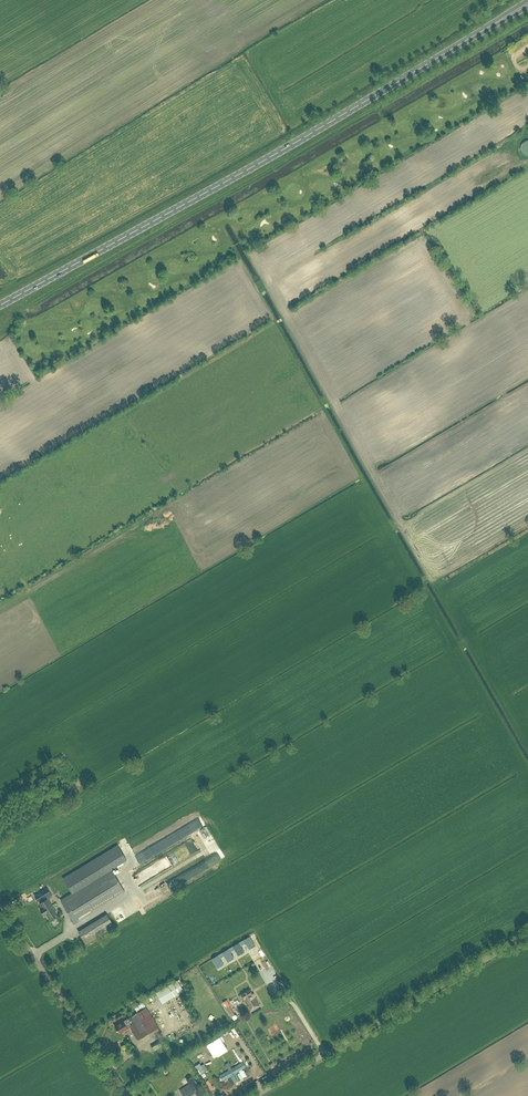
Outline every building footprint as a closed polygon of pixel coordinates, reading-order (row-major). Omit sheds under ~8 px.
[(117,845),(63,878),(72,893),(111,869),(127,860),(117,845)] [(186,879),(211,865),(207,858),(186,869),(187,871),(183,874),(186,879)] [(111,869),(72,893),(61,900),(72,919),(71,919),(74,924),(125,892),(111,869)] [(40,903),(39,903),(41,906),(39,908),(44,916),(46,915),(48,918),(57,913),(48,898),(52,895),(47,888),(35,896),(38,901),(39,901),(40,903)] [(106,913),(78,930),(85,942),(114,925),(106,913)] [(252,947),(251,946),(254,944),(250,936),(244,940),(249,948),(252,947)] [(241,953),(240,952),(243,950),(239,943),(233,946),(238,955),(241,953)] [(225,950),(230,959),(233,958),(232,956),(235,955),(231,947),(225,950)] [(215,956),(220,965),(222,964),(222,963),(225,961),(220,953),(215,956)] [(177,979),(156,992),(162,1003),(184,990),(177,979)] [(259,1005),(254,997),(249,989),(241,994),(243,998),(243,999),(244,1000),(250,1011),(259,1005)] [(137,1011),(145,1007),(141,999),(133,1004),(137,1011)] [(174,999),(169,1001),(178,1020),(183,1018),(174,999)] [(167,1004),(163,1006),(168,1019),(173,1017),(167,1004)] [(138,1039),(158,1027),(152,1017),(155,1015),(149,1005),(146,1007),(126,1019),(126,1020),(123,1022),(123,1021),(114,1026),(119,1033),(127,1028),(127,1027),(129,1025),(138,1039)] [(180,1090),(184,1095),(189,1095),(195,1092),(189,1084),(180,1090)]
